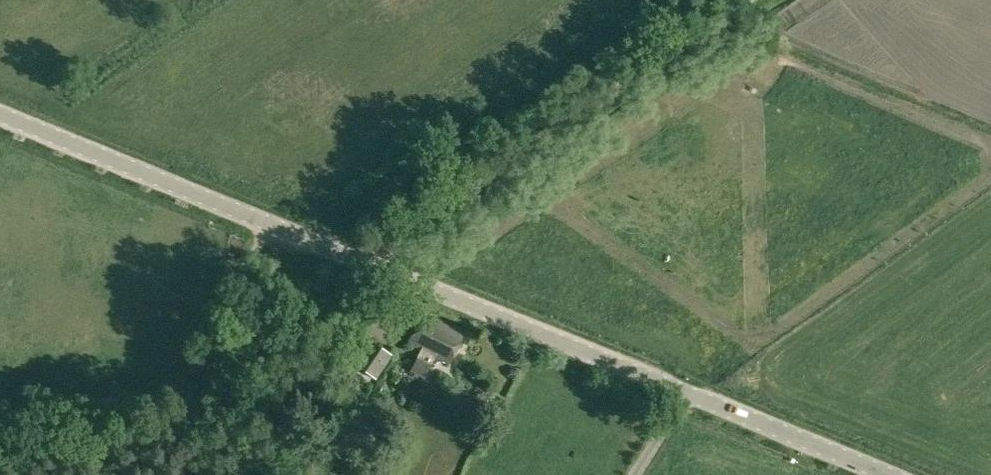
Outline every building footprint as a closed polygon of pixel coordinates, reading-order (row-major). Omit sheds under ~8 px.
[(422,314),(408,343),(449,364),(464,333),(438,320),(437,322),(422,314)] [(391,354),(371,341),(355,364),(375,378),(391,354)] [(431,364),(417,357),(410,371),(424,377),(431,364)]
